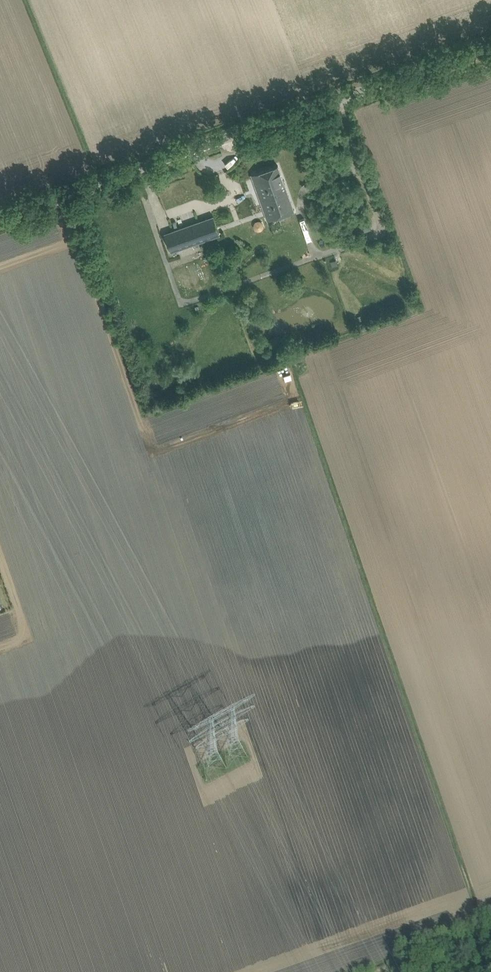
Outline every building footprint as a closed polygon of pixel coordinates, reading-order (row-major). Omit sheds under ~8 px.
[(230,167),(234,161),(229,158),(225,164),(230,167)] [(267,220),(294,211),(278,165),(257,173),(260,180),(254,182),(267,220)] [(171,251),(219,234),(212,216),(164,233),(171,251)] [(368,223),(358,226),(360,233),(370,229),(368,223)]
